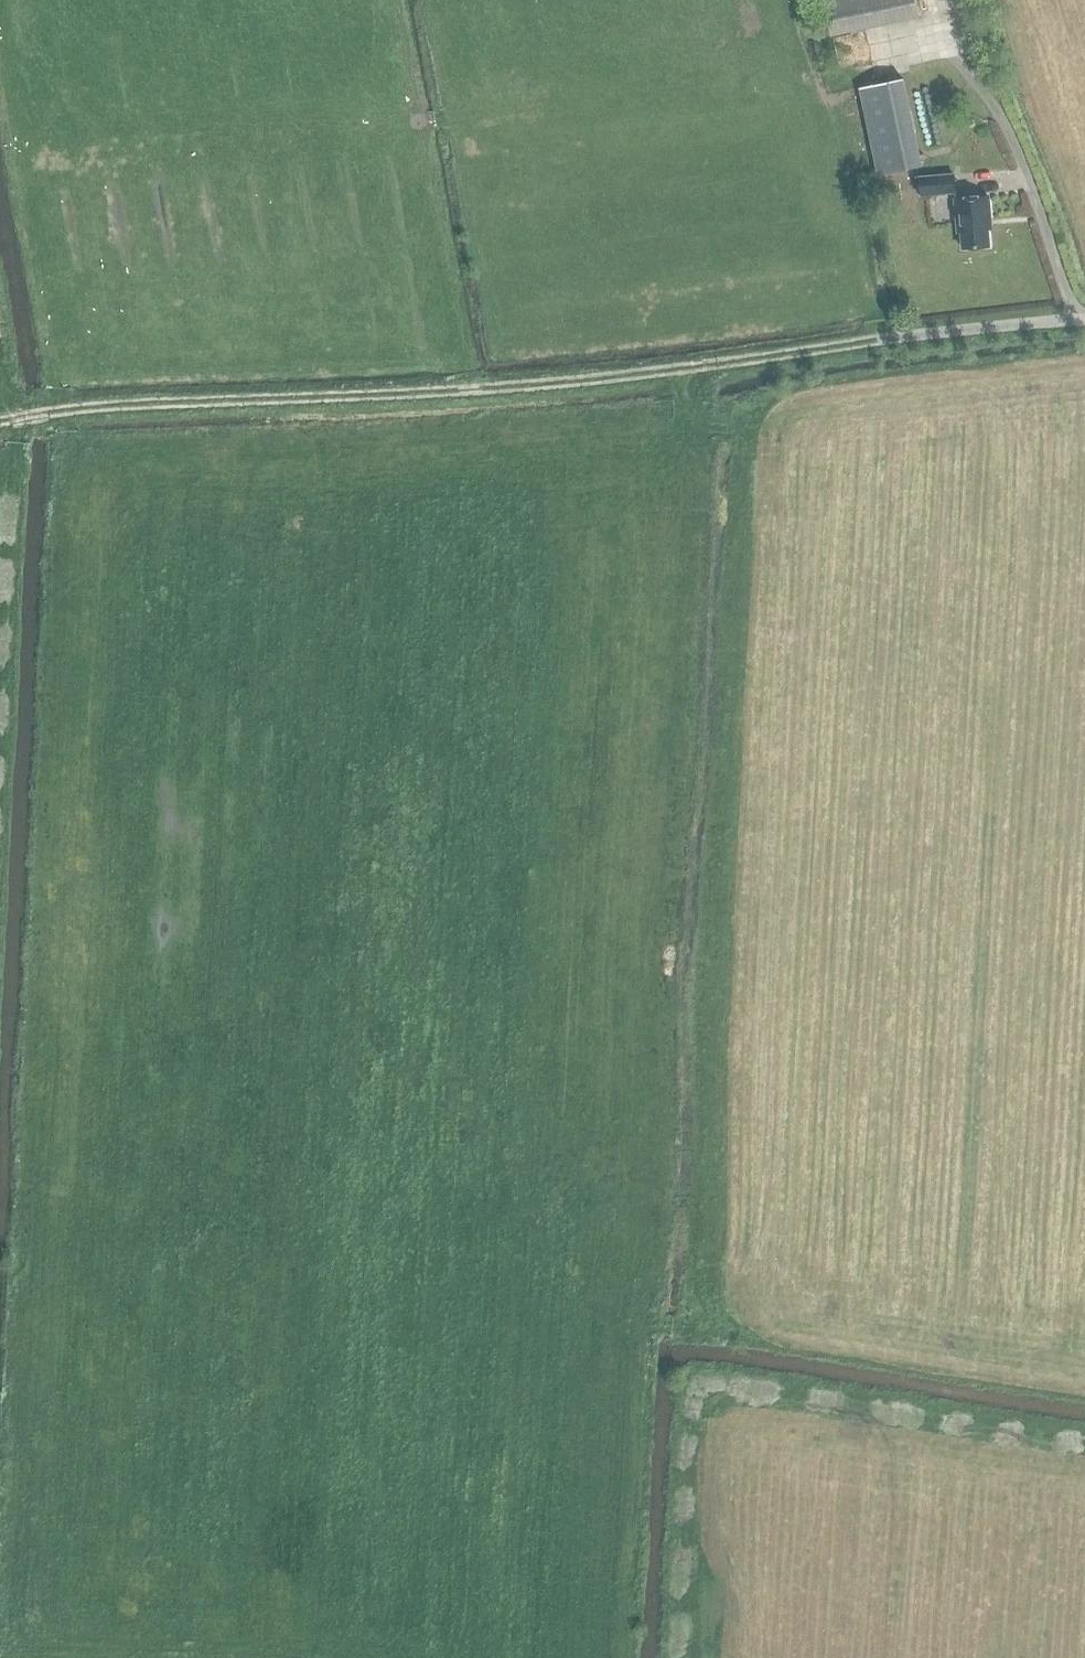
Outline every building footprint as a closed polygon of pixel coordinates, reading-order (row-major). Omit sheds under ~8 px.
[(831,36),(918,18),(914,0),(823,0),(831,36)] [(859,89),(878,175),(921,166),(902,80),(859,89)] [(955,193),(954,175),(919,178),(920,196),(955,193)] [(961,231),(963,249),(989,247),(987,229),(991,229),(988,196),(955,199),(958,232),(961,231)]
